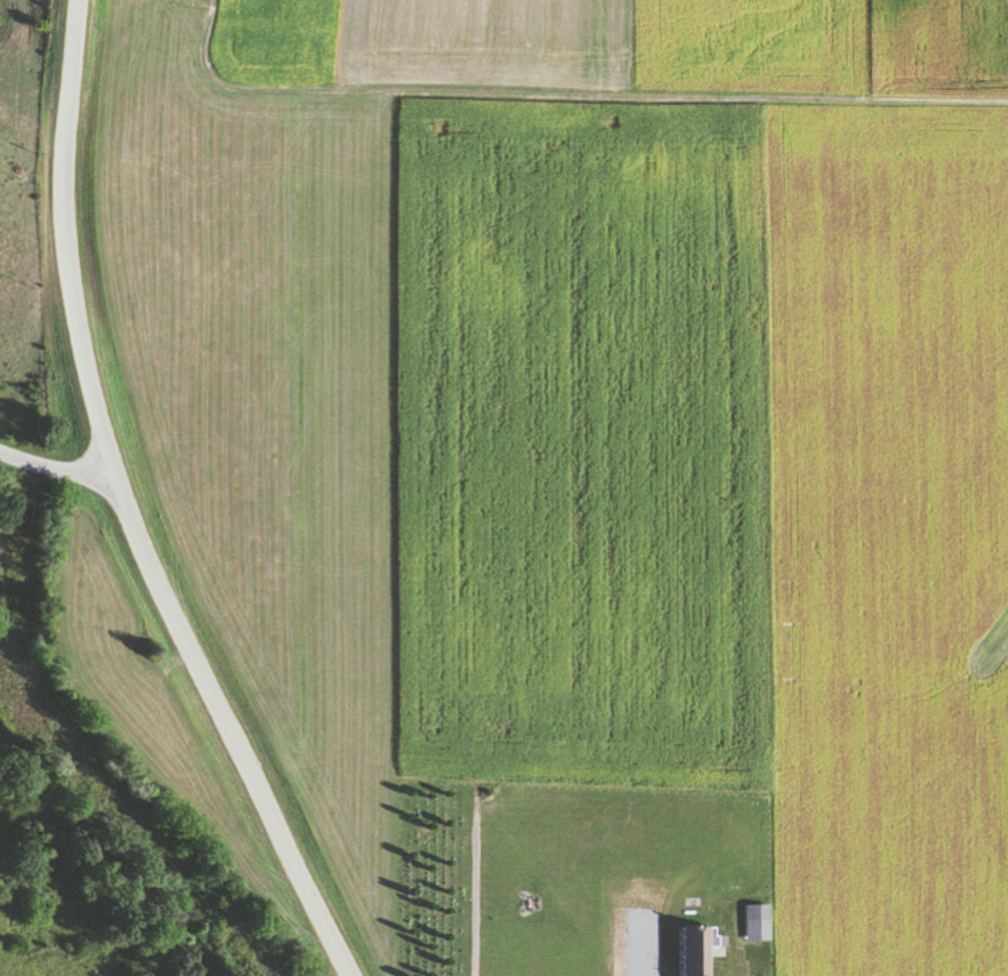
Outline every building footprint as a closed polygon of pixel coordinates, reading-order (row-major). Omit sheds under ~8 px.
[(745,906),(745,923),(769,923),(768,906),(745,906)] [(679,975),(708,975),(708,929),(679,929),(679,975)] [(758,929),(758,940),(769,940),(769,929),(758,929)]
